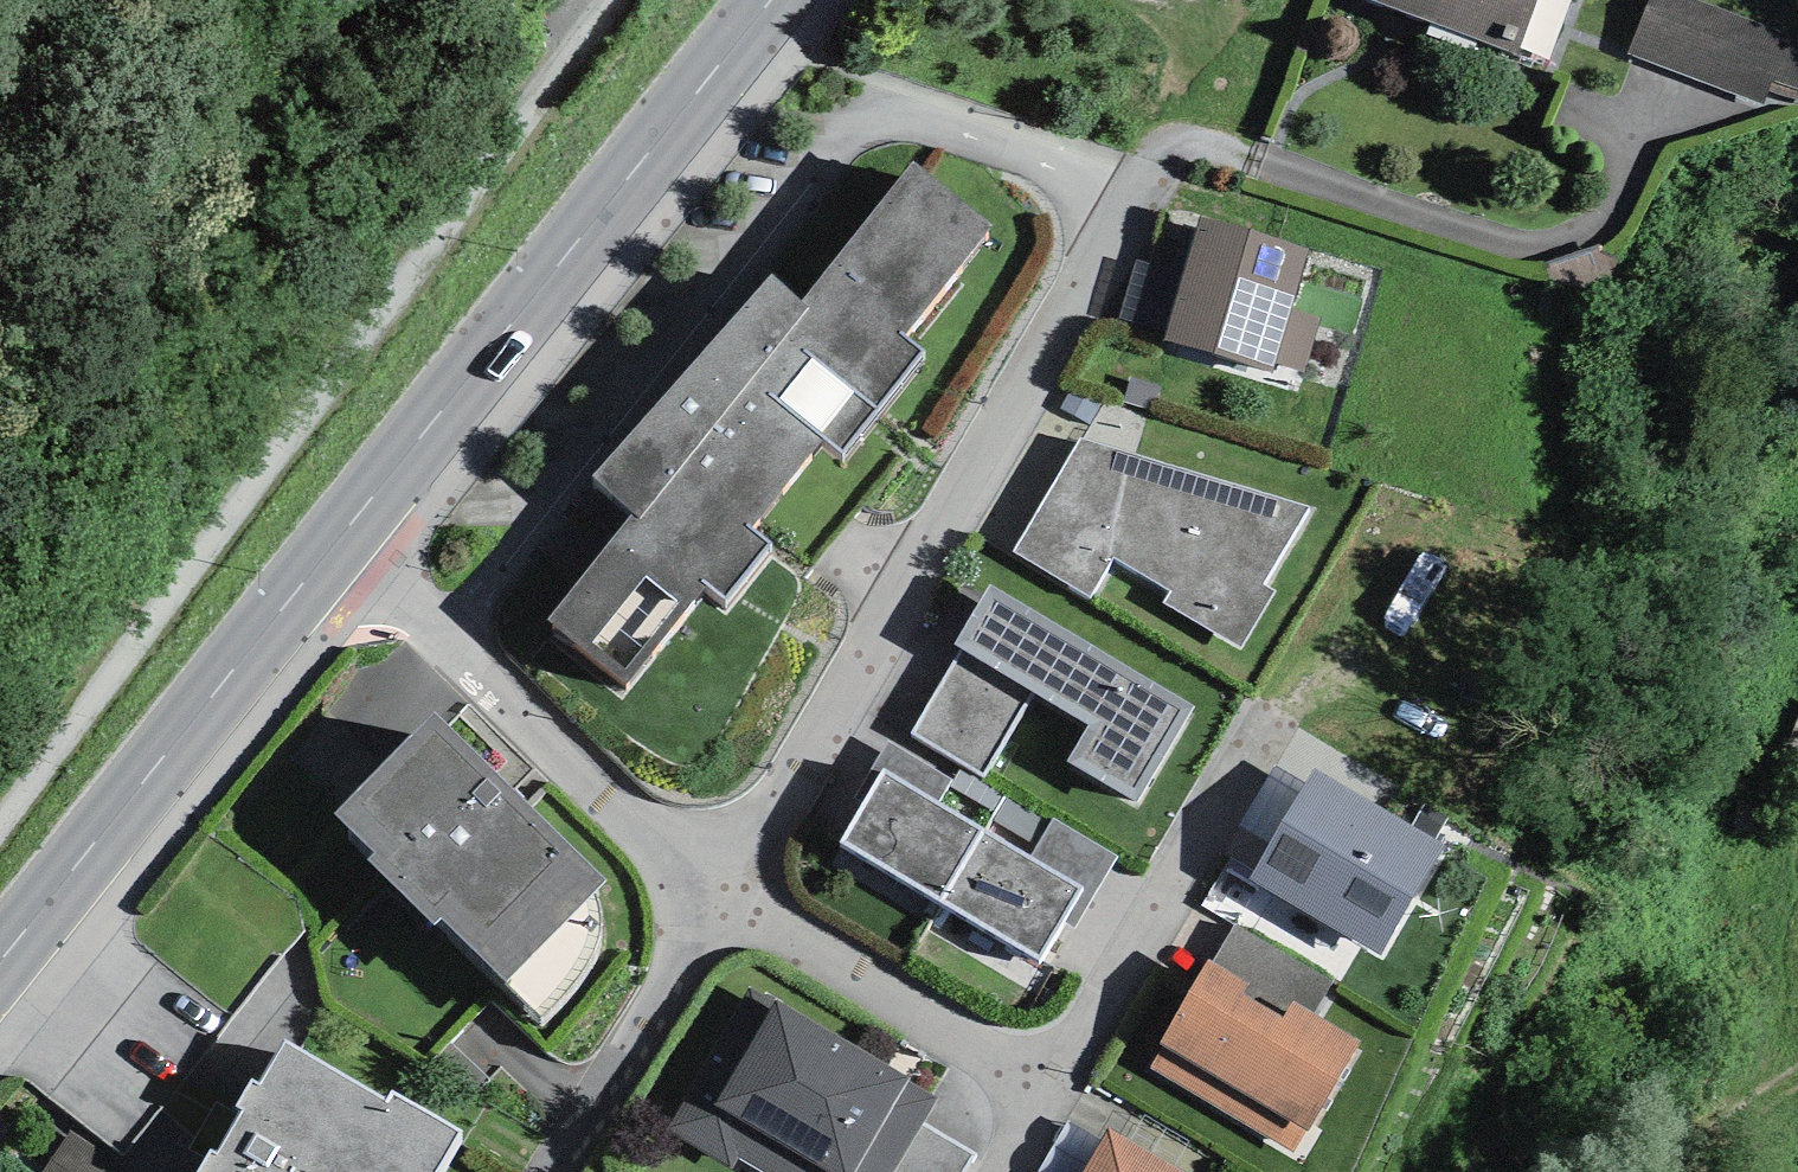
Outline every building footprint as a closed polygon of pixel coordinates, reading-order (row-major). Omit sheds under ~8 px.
[(1516,55),(1537,0),(1371,0),(1516,55)] [(1695,0),(1650,0),(1630,52),(1761,102),(1772,75),(1797,85),(1797,39),(1695,0)] [(547,619),(628,684),(708,585),(727,600),(772,543),(753,528),(824,438),(844,454),(924,352),(906,337),(991,226),(913,161),(802,301),(772,273),(593,476),(634,512),(547,619)] [(1308,249),(1202,216),(1165,340),(1272,373),(1274,364),(1291,307),(1308,249)] [(1322,316),(1291,307),(1274,364),(1305,373),(1322,316)] [(1162,386),(1132,377),(1124,402),(1154,411),(1162,386)] [(1092,425),(1106,403),(1075,384),(1061,406),(1092,425)] [(1085,436),(1016,550),(1093,598),(1116,559),(1172,592),(1164,603),(1244,650),(1277,594),(1266,585),(1313,508),(1085,436)] [(962,650),(912,734),(985,777),(1035,693),(1090,726),(1069,761),(1137,801),(1193,707),(990,586),(954,645),(962,650)] [(596,893),(609,881),(436,713),(337,814),(376,852),(369,859),(435,924),(442,917),(506,983),(543,1020),(559,1007),(574,990),(585,972),(596,952),(602,933),(602,915),(596,893)] [(884,771),(939,803),(951,786),(954,782),(889,741),(855,798),(864,804),(884,771)] [(1225,855),(1254,872),(1307,784),(1274,767),(1225,855)] [(1444,845),(1316,768),(1307,784),(1254,872),(1250,879),(1379,956),(1444,845)] [(1003,795),(961,770),(954,782),(951,786),(994,811),(1003,795)] [(942,902),(984,830),(939,803),(884,771),(864,804),(841,843),(942,902)] [(994,819),(1036,847),(1051,824),(1009,796),(994,819)] [(1082,886),(1063,919),(1076,928),(1118,857),(1054,818),(1051,824),(1036,847),(1030,856),(1082,886)] [(984,830),(942,902),(1039,960),(1063,919),(1082,886),(1030,856),(984,830)] [(1236,925),(1213,963),(1248,984),(1243,993),(1283,1019),(1295,1002),(1315,1014),(1334,982),(1236,925)] [(1295,1153),(1361,1042),(1315,1014),(1295,1002),(1283,1019),(1243,993),(1248,984),(1213,963),(1209,961),(1149,1067),(1295,1153)] [(777,1000),(775,1003),(750,989),(668,1130),(734,1168),(740,1160),(762,1171),(894,1171),(921,1124),(936,1098),(908,1080),(910,1078),(777,1000)] [(464,1129),(394,1088),(388,1098),(287,1039),(261,1083),(252,1079),(235,1108),(245,1110),(218,1156),(211,1151),(199,1171),(439,1171),(464,1129)] [(921,1124),(894,1171),(965,1171),(975,1155),(921,1124)] [(1109,1128),(1083,1171),(1184,1171),(1109,1128)]
